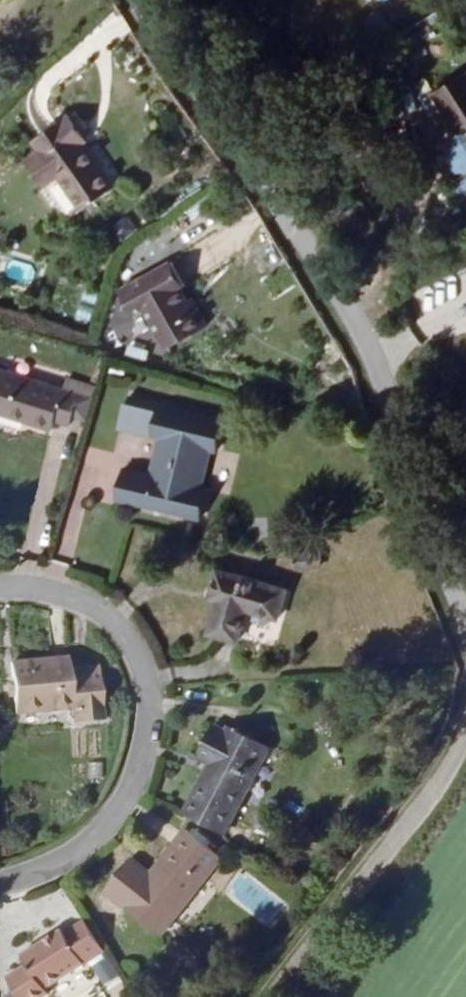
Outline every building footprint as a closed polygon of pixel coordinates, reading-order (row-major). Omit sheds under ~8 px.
[(433,93),(462,138),(453,144),(465,164),(465,163),(465,73),(433,93)] [(58,176),(83,211),(115,187),(84,142),(87,140),(70,115),(34,140),(41,151),(29,159),(46,184),(58,176)] [(172,263),(121,290),(135,315),(146,309),(168,348),(207,326),(192,298),(187,300),(181,289),(185,286),(172,263)] [(86,420),(97,386),(69,377),(65,390),(0,369),(0,414),(52,431),(55,421),(70,426),(73,416),(86,420)] [(159,404),(127,396),(120,428),(151,436),(151,434),(158,406),(159,404)] [(172,410),(158,406),(151,434),(161,437),(151,476),(126,470),(119,498),(199,517),(205,489),(201,488),(210,449),(214,449),(222,421),(201,416),(202,414),(173,407),(172,410)] [(287,591),(217,570),(208,597),(220,601),(209,634),(237,642),(247,609),(279,618),(287,591)] [(69,671),(68,658),(10,664),(15,714),(72,708),(74,724),(104,721),(100,675),(98,675),(97,668),(69,671)] [(212,764),(185,816),(223,836),(269,747),(231,727),(227,734),(213,727),(198,757),(212,764)] [(131,859),(105,891),(161,935),(222,858),(187,830),(151,875),(131,859)] [(7,978),(19,996),(44,996),(48,995),(45,989),(104,951),(85,922),(65,935),(62,930),(22,956),(28,965),(7,978)] [(111,955),(93,959),(99,982),(117,978),(111,955)]
